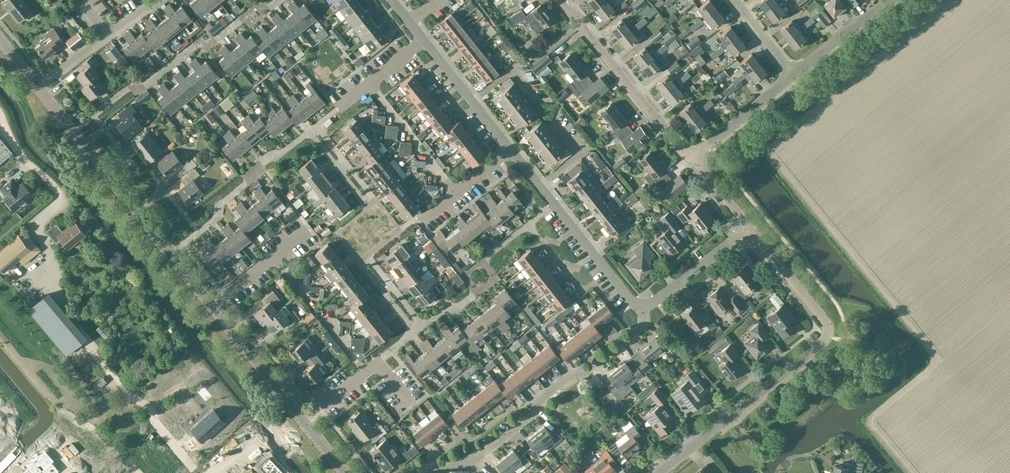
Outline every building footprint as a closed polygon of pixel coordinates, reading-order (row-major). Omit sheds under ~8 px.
[(32,11),(23,0),(6,0),(3,2),(18,22),(32,11)] [(210,9),(203,0),(193,0),(190,3),(200,16),(210,9)] [(219,0),(203,0),(210,9),(219,1),(219,0)] [(350,0),(334,0),(332,1),(338,9),(350,0)] [(360,5),(357,0),(350,0),(338,9),(345,18),(360,5)] [(587,0),(595,10),(607,0),(588,0),(587,0)] [(595,10),(603,19),(614,10),(610,5),(614,2),(612,0),(607,0),(595,10)] [(632,5),(636,10),(645,3),(643,0),(638,0),(632,5)] [(717,9),(710,0),(709,0),(697,8),(705,18),(717,9)] [(760,2),(767,11),(782,0),(762,0),(760,2)] [(767,11),(775,22),(786,12),(782,6),(785,4),(784,2),(786,0),(782,0),(767,11)] [(828,2),(825,5),(835,17),(847,8),(843,4),(847,0),(827,0),(828,2)] [(308,25),(316,19),(304,3),(298,7),(293,1),(290,3),(308,25)] [(624,1),(616,8),(620,13),(629,6),(624,1)] [(300,31),(308,25),(290,3),(287,5),(292,12),(288,16),(300,31)] [(182,26),(192,19),(181,6),(175,11),(169,4),(166,7),(182,26)] [(314,4),(311,7),(317,14),(320,12),(314,4)] [(351,26),(373,8),(371,5),(364,10),(360,5),(345,18),(351,26)] [(538,33),(553,20),(540,5),(526,17),(522,10),(510,17),(515,25),(521,21),(525,25),(529,22),(538,33)] [(788,39),(823,12),(819,6),(810,13),(813,16),(802,24),(800,22),(796,25),(793,20),(781,29),(788,39)] [(172,34),(182,26),(166,7),(163,9),(168,16),(162,21),(172,34)] [(357,34),(373,21),(369,16),(376,11),(373,8),(351,26),(357,34)] [(795,18),(803,13),(800,8),(792,13),(795,18)] [(700,18),(695,22),(699,26),(703,23),(705,25),(708,23),(712,28),(724,19),(717,9),(705,18),(702,21),(700,18)] [(823,12),(788,39),(796,49),(807,39),(803,34),(806,31),(805,29),(818,20),(823,27),(831,21),(824,11),(823,12)] [(300,31),(288,16),(283,20),(278,13),(275,16),(292,38),(300,31)] [(446,32),(458,22),(451,13),(438,23),(439,23),(434,28),(436,30),(441,26),(446,32)] [(673,13),(664,20),(668,25),(677,18),(673,13)] [(227,15),(220,21),(223,25),(231,20),(227,15)] [(284,44),(292,38),(275,16),(272,18),(276,24),(272,28),(284,44)] [(172,34),(162,21),(156,26),(150,19),(147,21),(163,41),(172,34)] [(610,29),(618,38),(629,29),(633,26),(631,23),(629,21),(626,24),(622,19),(610,29)] [(629,29),(618,38),(626,48),(637,38),(633,33),(636,30),(634,28),(640,23),(636,19),(631,23),(633,26),(629,29)] [(154,49),(163,41),(147,21),(144,24),(150,31),(144,36),(152,46),(154,49)] [(217,30),(223,26),(219,21),(213,26),(217,30)] [(363,42),(386,24),(383,21),(377,26),(373,21),(357,34),(363,42)] [(447,45),(465,31),(458,22),(446,32),(450,38),(445,42),(447,45)] [(699,26),(695,22),(691,26),(694,30),(699,26)] [(382,32),(388,27),(386,24),(363,42),(370,50),(386,38),(382,32)] [(284,44),(272,28),(267,32),(262,26),(259,29),(276,51),(284,44)] [(336,39),(341,35),(335,27),(329,31),(336,39)] [(719,43),(721,46),(723,48),(738,36),(730,27),(718,35),(722,41),(719,43)] [(315,34),(320,41),(329,35),(324,28),(315,34)] [(59,47),(64,42),(53,29),(46,35),(47,37),(43,40),(41,39),(34,44),(39,50),(38,51),(39,52),(40,52),(45,58),(49,54),(51,56),(60,48),(59,47)] [(269,57),(276,51),(259,29),(256,31),(260,37),(256,41),(263,50),(269,57)] [(663,34),(661,31),(659,29),(649,37),(653,42),(663,34)] [(152,46),(144,36),(142,33),(135,38),(130,31),(127,34),(142,54),(152,46)] [(459,49),(472,39),(465,31),(447,45),(449,48),(455,43),(459,49)] [(77,33),(67,42),(73,50),(84,41),(81,37),(77,33)] [(133,61),(142,54),(127,34),(123,36),(129,43),(122,48),(133,61)] [(263,50),(256,41),(251,35),(246,39),(242,34),(239,37),(255,57),(263,50)] [(347,43),(341,35),(336,39),(342,47),(347,43)] [(701,42),(697,36),(687,43),(691,49),(701,42)] [(721,46),(715,50),(717,52),(717,53),(719,55),(724,51),(726,52),(729,50),(734,55),(745,46),(738,36),(723,48),(721,46)] [(247,63),(255,57),(239,37),(236,39),(240,44),(235,48),(247,63)] [(461,62),(479,48),(472,39),(459,49),(464,55),(458,59),(461,62)] [(669,47),(668,48),(671,51),(679,44),(675,39),(668,46),(669,47)] [(528,49),(534,44),(530,40),(524,44),(528,49)] [(174,46),(178,51),(183,47),(179,42),(174,46)] [(660,47),(663,52),(668,48),(669,47),(668,46),(667,45),(666,43),(660,47)] [(123,55),(115,46),(106,52),(114,62),(123,55)] [(698,46),(690,52),(695,58),(703,52),(698,46)] [(247,63),(235,48),(230,52),(226,47),(223,49),(239,70),(247,63)] [(507,51),(516,61),(520,57),(512,47),(507,51)] [(656,54),(654,52),(652,50),(649,52),(645,47),(634,56),(641,66),(653,57),(656,54)] [(657,56),(663,52),(660,47),(655,52),(654,52),(656,54),(657,56)] [(473,66),(485,56),(479,48),(461,62),(463,65),(468,60),(473,66)] [(231,76),(239,70),(223,49),(220,52),(224,56),(219,61),(231,76)] [(717,56),(719,55),(717,53),(717,52),(715,50),(710,54),(712,56),(714,59),(717,56)] [(504,51),(493,59),(498,65),(509,57),(504,51)] [(747,72),(759,63),(751,53),(739,63),(747,72)] [(576,88),(589,78),(570,54),(560,62),(574,80),(572,83),(576,88)] [(85,86),(96,77),(99,75),(94,68),(100,64),(93,55),(82,64),(86,68),(77,75),(85,85),(85,86)] [(547,55),(531,68),(536,74),(547,65),(551,61),(547,55)] [(289,56),(284,60),(289,65),(293,62),(289,56)] [(474,79),(492,64),(485,56),(473,66),(478,72),(472,76),(474,79)] [(148,57),(146,58),(153,66),(155,65),(148,57)] [(354,62),(358,67),(365,62),(361,57),(354,62)] [(661,67),(654,59),(653,57),(641,66),(649,76),(661,67)] [(210,82),(218,76),(206,60),(201,65),(196,58),(193,60),(210,82)] [(202,89),(210,82),(193,60),(190,63),(195,69),(190,73),(202,89)] [(676,61),(667,69),(671,74),(681,66),(676,61)] [(737,77),(740,80),(745,77),(747,79),(750,77),(754,82),(766,73),(759,63),(747,72),(744,74),(743,72),(737,77)] [(486,83),(499,73),(492,64),(474,79),(476,81),(482,77),(486,83)] [(547,65),(536,74),(543,82),(548,78),(545,76),(552,70),(547,65)] [(275,70),(271,73),(276,80),(280,76),(275,70)] [(724,70),(713,77),(718,82),(728,75),(724,70)] [(202,89),(190,73),(185,77),(180,71),(177,73),(194,95),(202,89)] [(407,93),(420,83),(415,77),(420,73),(418,71),(413,75),(400,84),(407,93)] [(688,72),(683,76),(686,80),(691,76),(690,74),(688,72)] [(186,102),(194,95),(177,73),(174,76),(179,82),(174,86),(186,102)] [(679,82),(677,80),(675,77),(672,80),(668,75),(656,84),(664,94),(679,82)] [(683,76),(677,80),(679,82),(664,94),(672,104),(683,94),(679,89),(682,86),(680,84),(686,80),(683,76)] [(103,96),(113,88),(106,79),(101,83),(96,77),(85,86),(85,85),(81,88),(90,99),(99,91),(103,96)] [(739,81),(740,80),(737,77),(731,81),(733,84),(734,85),(739,81)] [(518,127),(537,113),(513,83),(514,82),(511,78),(500,86),(504,91),(495,98),(518,127)] [(600,78),(594,83),(589,78),(573,91),(578,96),(582,93),(590,103),(608,88),(600,78)] [(734,85),(733,84),(723,92),(726,96),(741,85),(739,81),(734,85)] [(316,110),(325,103),(309,83),(306,86),(311,93),(305,97),(316,110)] [(407,93),(414,101),(426,91),(428,93),(432,89),(429,87),(425,90),(420,83),(407,93)] [(186,102),(174,86),(169,90),(164,84),(161,86),(178,108),(186,102)] [(257,84),(252,88),(254,90),(256,93),(261,89),(257,84)] [(692,85),(684,91),(689,96),(696,90),(692,85)] [(170,114),(178,108),(161,86),(158,88),(163,95),(158,99),(170,114)] [(256,93),(254,90),(252,88),(243,96),(246,99),(249,97),(250,98),(256,93)] [(144,92),(136,98),(140,103),(151,95),(147,89),(144,92)] [(564,89),(559,93),(563,98),(568,94),(564,89)] [(716,92),(720,97),(724,94),(720,89),(716,92)] [(426,91),(414,101),(421,110),(433,100),(428,93),(426,91)] [(316,110),(305,97),(299,102),(294,95),(290,98),(306,118),(316,110)] [(225,111),(234,104),(228,97),(219,104),(225,111)] [(296,126),(306,118),(290,98),(287,101),(292,107),(286,112),(293,121),(296,126)] [(710,99),(705,104),(708,107),(713,103),(712,101),(710,99)] [(433,100),(421,110),(427,119),(440,108),(441,110),(445,106),(443,103),(439,107),(433,100)] [(679,112),(686,122),(701,110),(700,107),(698,105),(695,108),(691,103),(679,112)] [(614,138),(629,126),(611,104),(600,112),(614,129),(610,132),(614,138)] [(701,110),(686,122),(694,132),(706,123),(701,117),(704,114),(702,111),(708,107),(705,104),(700,107),(701,110)] [(126,118),(117,125),(127,138),(149,120),(141,111),(138,114),(131,105),(122,112),(126,118)] [(293,121),(286,112),(282,107),(276,112),(271,105),(267,108),(284,128),(293,121)] [(219,106),(213,110),(218,116),(224,112),(219,106)] [(274,136),(284,128),(267,108),(264,110),(270,117),(263,122),(271,131),(270,131),(274,136)] [(440,108),(427,119),(431,124),(429,126),(432,129),(434,127),(447,117),(441,110),(440,108)] [(271,131),(263,122),(260,117),(254,122),(248,115),(245,118),(261,138),(270,131),(271,131)] [(454,126),(453,125),(447,117),(434,127),(441,136),(446,132),(454,126)] [(252,146),(261,138),(245,118),(242,121),(247,127),(241,132),(252,146)] [(364,121),(360,124),(357,119),(344,129),(350,138),(367,125),(364,121)] [(452,140),(465,130),(458,121),(453,125),(454,126),(446,132),(452,140)] [(560,163),(571,154),(567,149),(565,150),(542,121),(525,135),(548,164),(556,158),(560,163)] [(370,136),(366,132),(369,128),(367,125),(350,138),(357,146),(370,136)] [(639,127),(633,132),(629,126),(614,138),(615,138),(617,136),(622,141),(621,142),(629,152),(636,147),(638,149),(645,143),(643,140),(648,137),(639,127)] [(423,129),(416,135),(419,139),(426,133),(423,129)] [(252,146),(241,132),(235,137),(230,130),(226,133),(243,153),(252,146)] [(459,149),(472,139),(465,130),(452,140),(459,149)] [(147,162),(161,151),(147,133),(132,145),(147,162)] [(233,161),(243,153),(226,133),(223,136),(228,143),(222,148),(233,161)] [(377,139),(374,141),(370,136),(357,146),(364,155),(380,143),(377,139)] [(12,153),(6,145),(0,138),(0,164),(12,153)] [(466,157),(478,147),(472,139),(459,149),(466,157)] [(384,154),(379,147),(382,145),(380,143),(364,155),(370,163),(371,164),(379,158),(384,154)] [(482,163),(487,158),(485,156),(478,147),(466,157),(472,166),(479,160),(482,163)] [(172,152),(157,164),(168,177),(182,166),(183,165),(189,172),(197,165),(192,159),(188,162),(182,155),(178,159),(172,152)] [(650,152),(640,161),(649,172),(643,176),(653,188),(658,183),(668,175),(663,168),(665,167),(665,165),(662,162),(660,161),(658,163),(650,152)] [(422,162),(424,156),(417,154),(415,160),(422,162)] [(370,163),(365,167),(372,176),(391,162),(390,161),(389,163),(386,159),(382,162),(379,158),(371,164),(370,163)] [(205,159),(199,163),(202,168),(208,163),(205,159)] [(303,181),(326,163),(324,160),(317,165),(312,159),(299,169),(305,177),(302,179),(303,181)] [(601,169),(606,165),(601,159),(596,163),(601,169)] [(589,171),(586,166),(581,161),(571,169),(576,174),(568,181),(575,190),(588,179),(585,175),(589,171)] [(622,165),(618,161),(613,165),(617,169),(622,165)] [(391,162),(372,176),(379,184),(398,171),(391,162)] [(326,163),(306,178),(314,188),(327,177),(322,171),(329,166),(326,163)] [(606,165),(603,168),(608,175),(612,172),(606,165)] [(193,180),(200,175),(196,169),(185,178),(189,183),(179,191),(189,204),(203,193),(193,180)] [(399,183),(404,179),(398,171),(379,184),(386,193),(399,183)] [(617,179),(614,174),(600,184),(600,185),(582,199),(589,208),(603,197),(599,193),(617,179)] [(668,175),(658,183),(663,189),(661,190),(670,200),(688,185),(679,175),(673,180),(668,175)] [(322,197),(335,187),(342,181),(339,178),(332,184),(327,177),(314,188),(321,197),(322,197)] [(600,185),(600,184),(597,181),(592,184),(588,179),(575,190),(582,199),(600,185)] [(15,185),(11,181),(2,189),(9,198),(7,200),(15,210),(21,205),(23,206),(27,203),(27,200),(33,195),(23,183),(16,188),(15,186),(15,185)] [(399,183),(386,193),(393,202),(405,192),(403,189),(399,183)] [(523,204),(515,195),(521,191),(515,183),(509,188),(512,192),(506,196),(501,189),(497,192),(503,199),(513,212),(523,204)] [(641,186),(634,192),(638,197),(645,191),(641,186)] [(274,210),(283,202),(273,189),(267,194),(261,187),(257,190),(274,210)] [(329,207),(342,196),(335,187),(322,197),(321,197),(314,202),(317,206),(324,200),(329,207)] [(264,217),(274,210),(257,190),(254,193),(260,200),(254,204),(264,217)] [(286,195),(290,200),(296,195),(292,190),(286,195)] [(393,202),(399,210),(412,200),(417,197),(414,193),(409,197),(405,192),(393,202)] [(488,192),(485,194),(488,199),(505,219),(513,212),(503,199),(497,203),(492,196),(488,192)] [(412,200),(399,210),(406,219),(418,209),(419,209),(423,205),(419,200),(421,198),(419,195),(417,197),(412,200)] [(597,217),(619,199),(616,195),(611,198),(611,199),(607,202),(603,197),(589,208),(597,217)] [(342,196),(329,207),(334,213),(327,218),(330,221),(350,205),(342,196)] [(495,227),(505,219),(488,199),(485,202),(491,209),(485,213),(492,222),(491,222),(495,227)] [(614,211),(618,207),(623,203),(619,199),(597,217),(604,226),(617,215),(614,211)] [(264,217),(254,204),(248,209),(242,202),(239,204),(255,225),(264,217)] [(492,222),(485,213),(479,205),(475,202),(472,205),(477,211),(471,216),(482,229),(491,222),(492,222)] [(699,231),(714,219),(701,203),(691,210),(688,206),(678,214),(684,222),(689,218),(699,231)] [(245,232),(246,232),(255,225),(239,204),(236,207),(241,214),(235,219),(240,226),(245,232)] [(677,205),(670,210),(674,214),(680,209),(677,205)] [(307,223),(315,221),(311,209),(303,212),(307,223)] [(286,217),(290,222),(298,216),(294,210),(286,217)] [(656,245),(656,248),(660,253),(663,253),(667,250),(671,254),(684,243),(678,235),(674,230),(679,226),(668,212),(660,219),(664,223),(668,229),(661,235),(657,238),(661,242),(656,245)] [(482,229),(471,216),(465,221),(459,214),(456,217),(472,237),(482,229)] [(624,234),(634,226),(625,216),(621,220),(617,215),(604,226),(611,235),(619,229),(624,234)] [(463,245),(472,237),(456,217),(453,219),(459,226),(452,231),(463,245)] [(86,235),(75,222),(63,232),(57,224),(47,232),(56,244),(61,240),(69,249),(86,235)] [(245,232),(240,226),(235,231),(229,224),(226,227),(241,246),(251,239),(246,232),(245,232)] [(232,254),(241,246),(226,227),(223,229),(228,236),(222,241),(232,254)] [(324,237),(332,231),(328,227),(320,233),(324,237)] [(271,228),(266,232),(270,237),(275,233),(271,228)] [(446,236),(445,235),(441,229),(437,232),(438,233),(433,237),(442,249),(447,245),(454,252),(463,245),(452,231),(446,236)] [(428,238),(426,235),(425,233),(418,239),(421,244),(428,238)] [(27,234),(22,238),(18,234),(0,250),(0,270),(3,273),(19,259),(23,265),(41,250),(27,234)] [(232,254),(222,241),(216,246),(210,239),(207,242),(223,261),(232,254)] [(428,254),(437,247),(432,240),(423,247),(428,254)] [(213,269),(223,261),(207,242),(204,244),(209,251),(203,256),(213,269)] [(639,280),(653,269),(649,263),(650,262),(647,258),(653,254),(643,242),(634,250),(638,255),(634,258),(635,259),(632,271),(639,280)] [(317,266),(322,262),(335,252),(328,243),(314,254),(312,251),(308,254),(317,266)] [(399,247),(385,258),(393,268),(406,257),(410,254),(408,251),(402,244),(399,247)] [(531,249),(518,259),(525,267),(538,257),(539,259),(543,256),(541,253),(537,256),(531,249)] [(325,274),(342,261),(335,252),(322,262),(329,270),(324,274),(325,274)] [(467,254),(473,263),(476,260),(469,252),(467,254)] [(401,277),(421,261),(418,257),(411,263),(406,257),(393,268),(401,277)] [(444,257),(440,261),(444,265),(448,262),(444,257)] [(538,257),(525,267),(532,276),(544,266),(539,259),(538,257)] [(349,269),(342,261),(325,274),(331,282),(336,279),(349,269)] [(425,273),(420,267),(423,264),(421,261),(401,277),(408,286),(421,276),(425,273)] [(238,263),(231,268),(236,274),(243,270),(238,263)] [(458,275),(451,266),(446,271),(453,279),(458,275)] [(544,266),(532,276),(538,285),(551,274),(553,276),(557,273),(554,270),(550,273),(544,266)] [(745,294),(759,282),(746,266),(732,278),(736,284),(732,288),(742,301),(747,297),(745,294)] [(343,288),(355,278),(349,269),(336,279),(343,288)] [(281,274),(278,277),(283,283),(286,280),(281,274)] [(551,274),(538,285),(545,293),(558,283),(553,276),(551,274)] [(229,275),(222,280),(226,285),(232,280),(229,275)] [(416,296),(437,279),(434,275),(426,282),(421,276),(408,286),(416,296)] [(350,297),(362,287),(355,278),(343,288),(350,297)] [(435,285),(440,282),(437,279),(416,296),(423,305),(436,295),(436,294),(440,291),(435,285)] [(514,282),(507,287),(511,291),(517,286),(514,282)] [(558,283),(545,293),(552,302),(565,291),(566,293),(570,290),(568,286),(564,290),(558,283)] [(357,305),(365,299),(369,295),(362,287),(350,297),(356,304),(357,305)] [(719,287),(707,297),(721,314),(731,307),(736,314),(738,312),(742,318),(748,312),(734,294),(729,299),(719,287)] [(518,312),(522,309),(505,289),(496,297),(500,302),(500,301),(507,309),(513,305),(518,312)] [(266,320),(278,310),(274,304),(280,299),(274,290),(264,298),(268,303),(255,313),(263,324),(267,321),(266,320)] [(565,291),(552,302),(559,310),(572,300),(566,293),(565,291)] [(776,293),(769,298),(772,302),(778,297),(776,293)] [(376,303),(369,295),(357,305),(356,304),(351,308),(358,317),(371,307),(376,303)] [(82,341),(43,296),(27,309),(66,354),(82,341)] [(511,314),(507,309),(500,301),(500,302),(491,309),(507,330),(511,327),(504,319),(511,314)] [(607,323),(616,316),(605,303),(596,310),(607,323)] [(278,310),(266,320),(267,321),(274,331),(287,320),(291,325),(300,318),(293,309),(291,310),(286,304),(282,307),(278,310)] [(789,322),(795,318),(784,304),(767,317),(783,338),(794,329),(789,322)] [(524,308),(531,317),(535,314),(528,306),(524,308)] [(371,307),(358,317),(363,322),(365,325),(377,315),(375,312),(371,307)] [(711,330),(716,326),(706,313),(701,318),(693,308),(682,316),(694,331),(705,323),(711,330)] [(504,333),(507,330),(491,309),(481,316),(492,329),(497,325),(504,333)] [(598,330),(607,323),(596,310),(588,317),(591,322),(598,330)] [(310,323),(317,317),(313,312),(306,318),(310,323)] [(752,323),(755,321),(750,314),(747,317),(752,323)] [(372,334),(384,324),(377,315),(365,325),(372,334)] [(497,336),(492,329),(481,316),(472,324),(482,337),(488,331),(494,338),(497,336)] [(84,338),(93,334),(86,320),(73,327),(77,334),(81,331),(84,338)] [(445,322),(442,324),(460,347),(469,340),(469,339),(463,331),(459,327),(453,331),(445,322)] [(602,334),(598,330),(591,322),(583,328),(593,341),(602,334)] [(757,359),(770,349),(762,338),(767,334),(759,323),(750,330),(755,336),(745,344),(757,359)] [(386,326),(384,324),(372,334),(368,337),(371,340),(374,337),(379,342),(391,332),(386,326)] [(442,324),(438,327),(446,337),(440,341),(451,354),(450,355),(452,358),(453,357),(462,350),(459,347),(460,347),(442,324)] [(476,342),(482,337),(472,324),(463,331),(469,339),(469,340),(478,351),(481,348),(476,342)] [(571,324),(568,326),(575,335),(585,348),(593,341),(583,328),(579,331),(578,332),(571,324)] [(613,335),(617,331),(613,325),(608,329),(613,335)] [(522,344),(529,338),(525,333),(518,339),(522,344)] [(331,335),(326,339),(330,344),(335,340),(331,335)] [(576,354),(585,348),(575,335),(566,342),(576,354)] [(724,336),(717,342),(721,347),(728,342),(724,336)] [(649,364),(665,350),(656,338),(638,352),(643,358),(637,363),(645,373),(652,368),(649,364)] [(309,361),(321,352),(314,343),(311,345),(306,339),(292,350),(300,361),(305,357),(309,361)] [(451,354),(440,341),(434,346),(429,339),(425,342),(441,362),(450,355),(451,354)] [(335,340),(330,344),(333,348),(338,344),(335,340)] [(432,369),(441,362),(425,342),(422,344),(428,351),(422,356),(432,369)] [(568,361),(576,354),(566,342),(558,349),(568,361)] [(363,352),(364,344),(351,343),(350,348),(352,351),(363,352)] [(729,380),(741,371),(734,362),(735,361),(732,357),(737,353),(730,344),(718,354),(725,361),(719,366),(729,380)] [(551,364),(560,358),(550,345),(542,352),(551,364)] [(330,361),(327,360),(321,352),(309,361),(312,366),(303,373),(312,383),(326,372),(328,372),(332,369),(333,364),(330,361)] [(543,371),(551,364),(542,352),(533,358),(543,371)] [(432,369),(422,356),(416,361),(410,354),(406,357),(422,377),(432,369)] [(534,378),(543,371),(533,358),(525,365),(534,378)] [(638,380),(644,375),(636,366),(631,370),(625,363),(617,369),(630,386),(630,385),(638,379),(638,380)] [(526,384),(534,378),(525,365),(516,372),(526,384)] [(688,365),(681,369),(684,373),(691,368),(688,365)] [(633,389),(630,385),(630,386),(617,369),(609,376),(614,383),(609,387),(619,400),(633,389)] [(687,382),(672,394),(682,407),(681,407),(684,411),(685,410),(687,412),(698,404),(699,406),(707,399),(703,394),(708,390),(693,371),(684,378),(687,382)] [(517,391),(526,384),(516,372),(508,378),(517,391)] [(408,389),(414,384),(408,375),(402,380),(408,389)] [(446,377),(441,380),(444,385),(449,381),(446,377)] [(508,398),(517,391),(508,378),(499,385),(506,393),(505,393),(508,398)] [(506,393),(499,385),(496,380),(487,387),(497,400),(505,393),(506,393)] [(98,381),(93,385),(96,390),(101,385),(98,381)] [(652,382),(645,387),(649,392),(656,387),(652,382)] [(602,386),(596,391),(600,397),(607,392),(602,386)] [(446,387),(437,394),(440,398),(449,391),(446,387)] [(489,406),(497,400),(487,387),(478,394),(489,406)] [(670,413),(662,404),(667,400),(658,388),(649,394),(659,406),(646,417),(661,436),(672,426),(665,417),(670,413)] [(480,413),(489,406),(478,394),(470,400),(480,413)] [(471,420),(480,413),(470,400),(461,407),(471,420)] [(466,424),(471,420),(461,407),(452,414),(463,427),(463,426),(467,431),(470,429),(466,424)] [(213,409),(192,429),(203,441),(224,422),(213,409)] [(377,422),(372,426),(361,411),(349,421),(357,431),(356,432),(363,441),(369,436),(374,442),(387,432),(381,424),(380,425),(377,422)] [(443,430),(449,426),(439,413),(430,420),(444,438),(447,435),(443,430)] [(609,426),(615,421),(612,418),(606,422),(609,426)] [(442,439),(444,438),(430,420),(422,427),(432,439),(438,434),(442,439)] [(642,436),(633,425),(629,420),(621,426),(625,433),(608,447),(619,462),(626,456),(627,458),(633,453),(635,455),(639,452),(638,451),(638,450),(637,449),(642,446),(637,440),(642,436)] [(549,450),(563,439),(555,429),(550,433),(544,426),(536,433),(546,445),(549,450)] [(423,446),(432,439),(422,427),(413,433),(419,441),(416,443),(420,448),(423,446)] [(537,452),(546,445),(536,433),(527,439),(533,446),(528,450),(536,460),(540,456),(537,452)] [(415,445),(407,451),(405,448),(399,453),(387,438),(371,451),(386,470),(397,461),(401,466),(420,451),(415,445)] [(567,448),(571,445),(566,439),(562,442),(567,448)] [(607,450),(605,448),(600,452),(604,457),(585,472),(586,472),(614,472),(616,471),(611,465),(616,461),(607,450)] [(148,461),(158,472),(170,472),(175,469),(160,450),(148,461)] [(526,467),(531,463),(524,454),(519,458),(513,450),(505,457),(515,469),(523,463),(526,467)] [(265,452),(254,462),(263,472),(277,472),(280,470),(265,452)] [(547,453),(543,456),(549,465),(554,461),(547,453)] [(575,460),(571,456),(566,460),(570,465),(575,460)] [(515,469),(505,457),(496,464),(502,471),(499,472),(510,472),(515,469)] [(28,472),(55,472),(56,472),(51,467),(52,466),(45,458),(36,465),(36,464),(32,467),(33,468),(28,472)] [(864,462),(857,460),(856,465),(844,463),(843,467),(835,465),(834,471),(831,471),(830,472),(862,472),(864,462)] [(560,467),(565,472),(567,472),(571,470),(565,463),(560,467)] [(551,470),(547,465),(540,470),(543,472),(548,472),(551,470)]
